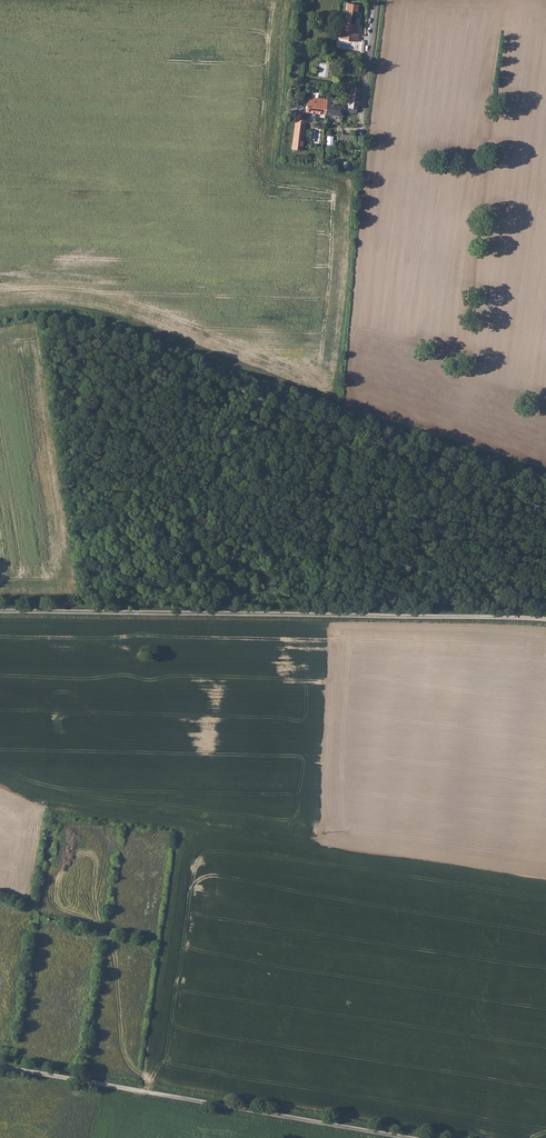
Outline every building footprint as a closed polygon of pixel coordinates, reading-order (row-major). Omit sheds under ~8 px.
[(348,10),(346,24),(355,25),(357,11),(359,10),(359,4),(347,3),(346,10),(348,10)] [(340,31),(340,38),(348,39),(348,41),(358,42),(359,34),(340,31)] [(344,107),(344,112),(358,114),(361,88),(347,86),(345,98),(350,98),(349,108),(344,107)] [(305,112),(325,115),(327,101),(327,99),(307,97),(305,112)] [(327,101),(325,115),(343,117),(344,112),(344,107),(345,106),(337,105),(332,104),(332,102),(327,101)] [(295,119),(291,149),(302,151),(306,121),(295,119)] [(341,140),(353,142),(354,136),(342,134),(341,140)]
